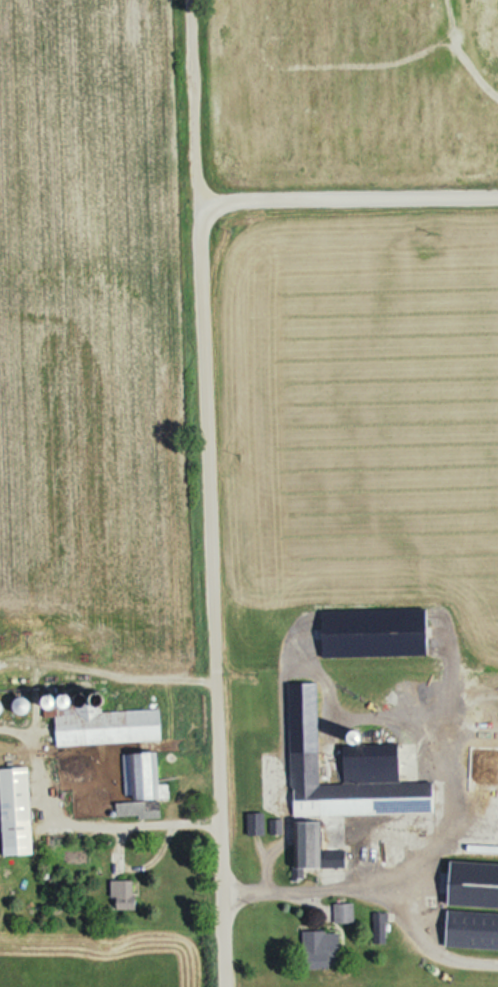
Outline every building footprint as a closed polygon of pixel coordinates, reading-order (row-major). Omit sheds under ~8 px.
[(46,709),(46,715),(57,715),(58,743),(163,740),(162,706),(46,709)] [(401,765),(401,743),(343,743),(343,765),(401,765)] [(321,782),(320,750),(292,751),(293,814),(435,812),(435,781),(321,782)] [(159,751),(124,753),(126,799),(170,797),(170,783),(160,783),(159,751)] [(0,767),(4,855),(34,854),(31,766),(0,767)] [(160,813),(160,802),(118,802),(118,813),(160,813)] [(265,812),(248,812),(248,833),(265,833),(265,812)] [(295,821),(296,867),(345,866),(344,827),(325,828),(325,820),(295,821)] [(449,906),(447,946),(497,949),(497,862),(453,860),(450,906),(449,906)] [(115,909),(137,909),(137,880),(115,880),(115,909)] [(341,968),(341,930),(305,930),(305,968),(341,968)]
